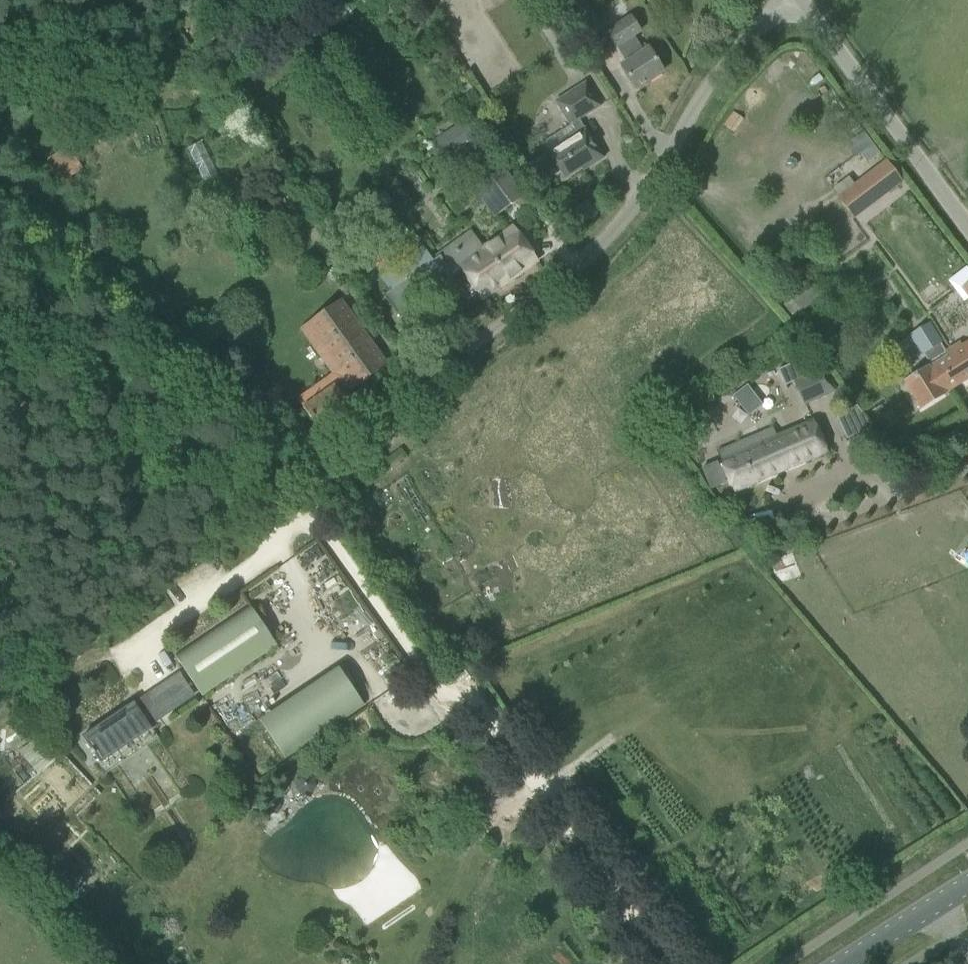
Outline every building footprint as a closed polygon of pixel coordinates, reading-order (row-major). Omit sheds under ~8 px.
[(585,15),(573,23),(595,57),(609,48),(587,14),(585,15)] [(606,32),(615,46),(621,43),(631,59),(621,65),(636,88),(663,71),(648,48),(643,51),(633,35),(640,31),(631,17),(606,32)] [(556,33),(567,52),(578,46),(567,27),(556,33)] [(575,133),(569,137),(571,140),(549,154),(548,151),(531,162),(544,182),(560,171),(565,178),(586,164),(588,167),(604,157),(584,127),(579,119),(600,106),(585,82),(555,101),(575,133)] [(432,142),(440,155),(475,134),(467,120),(442,136),(432,142)] [(837,198),(853,217),(901,181),(886,161),(837,198)] [(476,189),(495,215),(519,198),(500,172),(476,189)] [(391,291),(387,294),(399,312),(462,267),(483,297),(534,260),(523,244),(512,229),(483,250),(474,237),(467,242),(465,238),(434,260),(391,291)] [(784,304),(794,316),(822,291),(811,280),(784,304)] [(340,299),(299,329),(332,373),(326,379),(333,389),(304,409),(307,413),(318,429),(350,406),(343,397),(387,365),(376,348),(340,299)] [(904,381),(920,408),(945,393),(967,378),(967,342),(962,346),(960,342),(946,351),(928,323),(911,334),(928,362),(912,372),(914,375),(904,381)] [(804,358),(778,369),(785,386),(794,382),(804,404),(834,391),(824,366),(810,373),(804,358)] [(733,396),(748,415),(762,405),(747,385),(733,396)] [(717,460),(701,467),(711,489),(727,482),(725,478),(728,477),(734,491),(777,473),(827,451),(819,433),(813,420),(766,440),(762,432),(740,442),(717,451),(721,460),(720,460),(722,463),(719,464),(717,460)] [(173,655),(200,695),(277,644),(247,605),(173,655)] [(341,667),(258,715),(281,754),(364,707),(341,667)] [(148,691),(163,715),(195,696),(180,672),(148,691)] [(101,763),(152,728),(134,702),(83,737),(101,763)] [(0,769),(0,773),(48,826),(92,787),(43,731),(0,769)]
